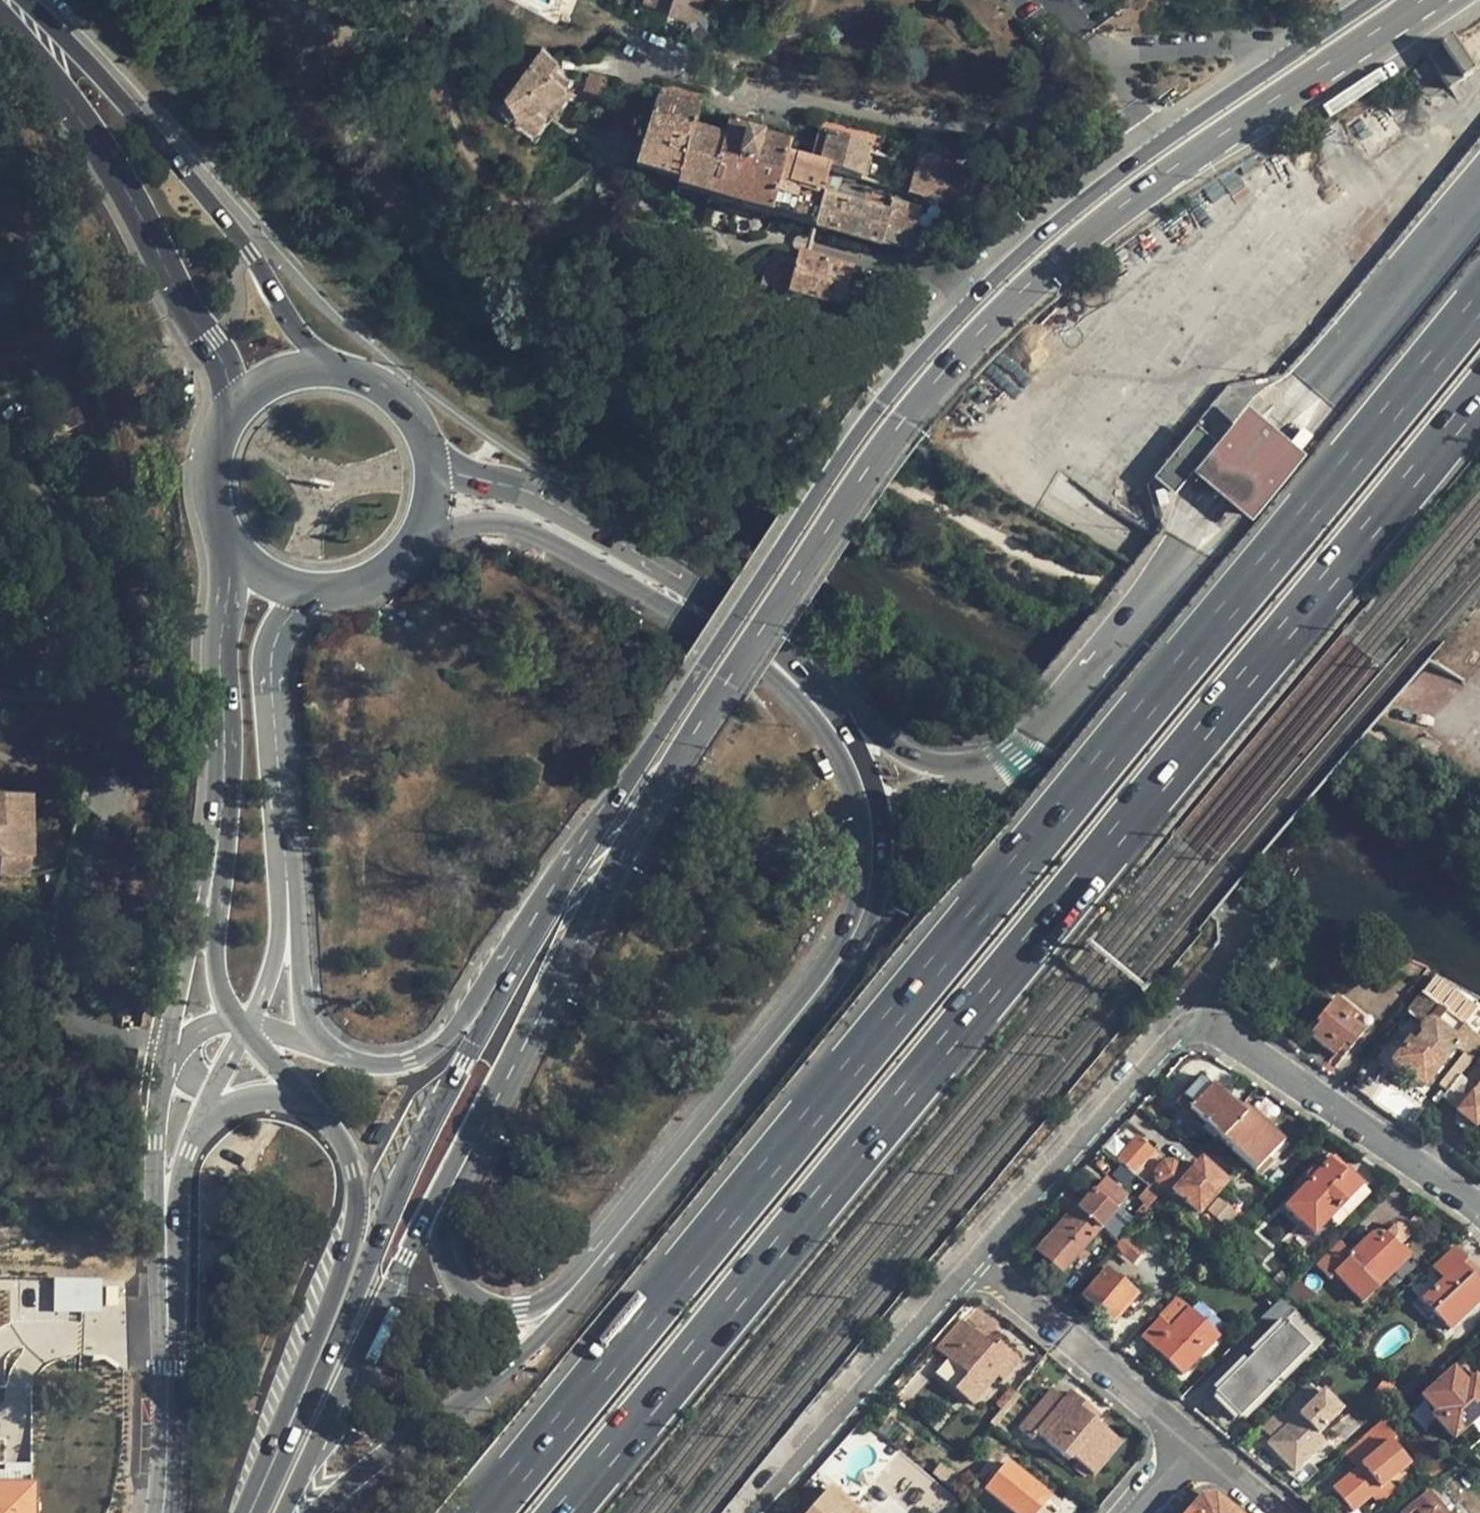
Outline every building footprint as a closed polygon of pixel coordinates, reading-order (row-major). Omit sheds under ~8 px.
[(701,6),(703,0),(644,0),(643,2),(697,19),(701,6)] [(1473,74),(1451,41),(1429,53),(1451,89),(1473,74)] [(556,58),(541,47),(496,98),(505,112),(508,118),(514,116),(536,130),(544,118),(530,107),(568,88),(550,70),(556,58)] [(613,84),(594,79),(588,97),(607,103),(613,84)] [(660,88),(657,99),(699,110),(702,99),(660,88)] [(828,173),(860,181),(867,155),(869,148),(878,149),(883,135),(822,121),(810,164),(785,158),(787,145),(758,137),(726,130),(723,140),(693,132),(699,110),(657,99),(636,170),(679,181),(677,191),(883,245),(910,246),(921,208),(893,201),(890,212),(822,195),(828,173)] [(728,119),(726,130),(758,137),(761,127),(728,119)] [(899,163),(867,155),(860,181),(891,189),(899,163)] [(985,174),(919,156),(907,196),(974,213),(985,174)] [(854,268),(799,253),(795,269),(767,262),(759,287),(842,309),(854,268)] [(1233,502),(1252,517),(1304,454),(1285,439),(1246,407),(1196,470),(1233,502)] [(1155,481),(1167,490),(1208,441),(1196,431),(1155,481)] [(1214,446),(1208,441),(1167,490),(1172,495),(1214,446)] [(29,878),(30,799),(0,799),(0,878),(29,878)] [(1276,949),(1266,941),(1259,950),(1269,957),(1276,949)] [(1437,1008),(1418,993),(1404,1010),(1421,1023),(1423,1025),(1437,1008)] [(1317,1024),(1308,1037),(1333,1058),(1338,1052),(1342,1046),(1348,1050),(1363,1032),(1346,1018),(1352,1012),(1334,997),(1315,1022),(1317,1024)] [(1409,1044),(1392,1064),(1421,1089),(1466,1033),(1437,1008),(1423,1025),(1421,1023),(1418,1027),(1419,1030),(1420,1036),(1412,1046),(1409,1044)] [(1363,1032),(1368,1026),(1352,1012),(1346,1018),(1363,1032)] [(1479,1026),(1471,1034),(1479,1043),(1479,1027),(1479,1026)] [(1419,1030),(1409,1044),(1412,1046),(1420,1036),(1419,1030)] [(1348,1050),(1342,1046),(1338,1052),(1344,1056),(1348,1050)] [(1189,1110),(1211,1088),(1200,1077),(1174,1104),(1211,1142),(1215,1137),(1189,1110)] [(1479,1123),(1479,1082),(1453,1114),(1455,1116),(1455,1118),(1455,1122),(1456,1126),(1459,1128),(1463,1130),(1468,1131),(1471,1129),(1474,1131),(1479,1123)] [(1211,1088),(1189,1110),(1215,1137),(1255,1175),(1283,1145),(1249,1113),(1244,1118),(1239,1113),(1211,1088)] [(1244,1118),(1249,1113),(1243,1107),(1239,1113),(1244,1118)] [(1137,1138),(1118,1157),(1133,1172),(1139,1166),(1152,1152),(1137,1138)] [(1341,1175),(1345,1170),(1327,1151),(1302,1177),(1307,1182),(1327,1162),(1341,1175)] [(1200,1161),(1193,1170),(1218,1193),(1226,1185),(1200,1161)] [(1307,1182),(1281,1208),(1313,1239),(1329,1223),(1361,1189),(1363,1187),(1345,1170),(1341,1175),(1327,1162),(1307,1182)] [(1122,1163),(1110,1173),(1124,1190),(1136,1179),(1122,1163)] [(1155,1172),(1156,1183),(1162,1188),(1170,1195),(1172,1192),(1195,1214),(1198,1217),(1218,1193),(1193,1170),(1187,1177),(1181,1171),(1174,1164),(1162,1165),(1155,1172)] [(1187,1177),(1193,1170),(1187,1165),(1181,1171),(1187,1177)] [(1139,1166),(1133,1172),(1138,1177),(1144,1170),(1139,1166)] [(1126,1201),(1104,1182),(1094,1193),(1039,1254),(1060,1274),(1126,1201)] [(1033,1249),(1039,1254),(1094,1193),(1088,1188),(1077,1200),(1063,1216),(1033,1249)] [(1147,1209),(1158,1198),(1147,1188),(1136,1200),(1147,1209)] [(1172,1192),(1170,1195),(1162,1188),(1158,1194),(1190,1220),(1195,1214),(1172,1192)] [(1366,1194),(1361,1189),(1329,1223),(1335,1228),(1366,1194)] [(1221,1227),(1230,1235),(1241,1224),(1232,1215),(1221,1227)] [(1338,1245),(1317,1269),(1329,1282),(1334,1277),(1361,1307),(1407,1261),(1398,1250),(1408,1239),(1406,1236),(1401,1232),(1396,1229),(1393,1228),(1378,1243),(1370,1235),(1349,1254),(1338,1245)] [(1420,1302),(1450,1334),(1479,1304),(1479,1288),(1479,1287),(1461,1266),(1467,1262),(1455,1249),(1434,1268),(1445,1281),(1420,1302)] [(1461,1266),(1479,1287),(1479,1277),(1467,1262),(1461,1266)] [(1104,1272),(1081,1299),(1113,1327),(1128,1308),(1136,1299),(1127,1292),(1104,1272)] [(1277,1275),(1271,1282),(1281,1292),(1287,1285),(1277,1275)] [(54,1311),(102,1310),(102,1277),(53,1278),(54,1311)] [(1133,1284),(1127,1292),(1136,1299),(1128,1308),(1135,1314),(1148,1298),(1133,1284)] [(1280,1299),(1258,1321),(1269,1333),(1278,1323),(1282,1327),(1285,1324),(1296,1313),(1299,1310),(1282,1296),(1280,1299)] [(1173,1325),(1188,1310),(1178,1299),(1162,1315),(1173,1325)] [(1197,1301),(1188,1310),(1218,1339),(1227,1330),(1197,1301)] [(1158,1320),(1140,1338),(1166,1362),(1172,1356),(1188,1371),(1218,1339),(1188,1310),(1169,1330),(1158,1320)] [(1296,1313),(1285,1324),(1309,1349),(1314,1354),(1325,1342),(1296,1313)] [(985,1343),(959,1321),(935,1349),(950,1361),(961,1371),(971,1380),(956,1398),(970,1410),(985,1393),(1014,1359),(997,1345),(993,1350),(985,1343)] [(1248,1353),(1253,1357),(1282,1327),(1278,1323),(1269,1333),(1248,1353)] [(1217,1394),(1215,1395),(1216,1397),(1237,1419),(1238,1420),(1240,1418),(1271,1387),(1278,1380),(1307,1350),(1309,1349),(1285,1324),(1282,1327),(1253,1357),(1246,1364),(1217,1394)] [(990,1338),(985,1343),(993,1350),(997,1345),(990,1338)] [(1312,1355),(1307,1350),(1278,1380),(1282,1385),(1312,1355)] [(1182,1377),(1188,1371),(1172,1356),(1166,1362),(1182,1377)] [(1466,1359),(1452,1372),(1465,1387),(1479,1374),(1466,1359)] [(1212,1389),(1217,1394),(1246,1364),(1241,1360),(1212,1389)] [(1422,1400),(1435,1415),(1431,1418),(1451,1443),(1458,1437),(1479,1418),(1479,1373),(1479,1374),(1465,1387),(1452,1372),(1422,1400)] [(1275,1392),(1271,1387),(1240,1418),(1245,1423),(1275,1392)] [(1063,1401),(1051,1391),(1018,1430),(1031,1441),(1037,1434),(1069,1462),(1065,1466),(1081,1480),(1098,1459),(1086,1449),(1090,1445),(1086,1442),(1097,1428),(1084,1417),(1085,1416),(1080,1411),(1084,1406),(1070,1394),(1063,1401)] [(996,1415),(1002,1420),(1016,1401),(1011,1397),(996,1415)] [(1232,1423),(1237,1419),(1216,1397),(1212,1401),(1232,1423)] [(900,1399),(896,1405),(908,1415),(912,1409),(900,1399)] [(1295,1399),(1287,1407),(1298,1417),(1305,1410),(1295,1399)] [(1435,1415),(1422,1400),(1413,1407),(1426,1422),(1431,1418),(1435,1415)] [(1090,1410),(1084,1406),(1080,1411),(1085,1416),(1090,1410)] [(1287,1407),(1262,1431),(1271,1440),(1267,1444),(1294,1475),(1325,1446),(1298,1417),(1287,1407)] [(1458,1437),(1466,1447),(1479,1435),(1479,1418),(1458,1437)] [(1356,1470),(1334,1490),(1352,1512),(1373,1496),(1389,1482),(1410,1466),(1391,1442),(1396,1438),(1381,1419),(1351,1447),(1365,1464),(1356,1470)] [(1351,1447),(1343,1453),(1356,1470),(1365,1464),(1351,1447)] [(916,1460),(944,1483),(950,1476),(921,1453),(916,1460)] [(983,1492),(1008,1512),(1039,1512),(1041,1511),(1033,1506),(1042,1494),(1005,1464),(983,1492)] [(28,1487),(10,1487),(10,1478),(0,1478),(0,1487),(0,1497),(0,1508),(27,1508),(28,1487)] [(1394,1488),(1389,1482),(1373,1496),(1378,1502),(1394,1488)] [(829,1487),(806,1512),(857,1512),(829,1487)] [(1431,1491),(1403,1512),(1446,1512),(1431,1491)] [(1033,1506),(1041,1511),(1050,1500),(1042,1494),(1033,1506)] [(1190,1512),(1232,1512),(1215,1498),(1199,1500),(1190,1512)]
